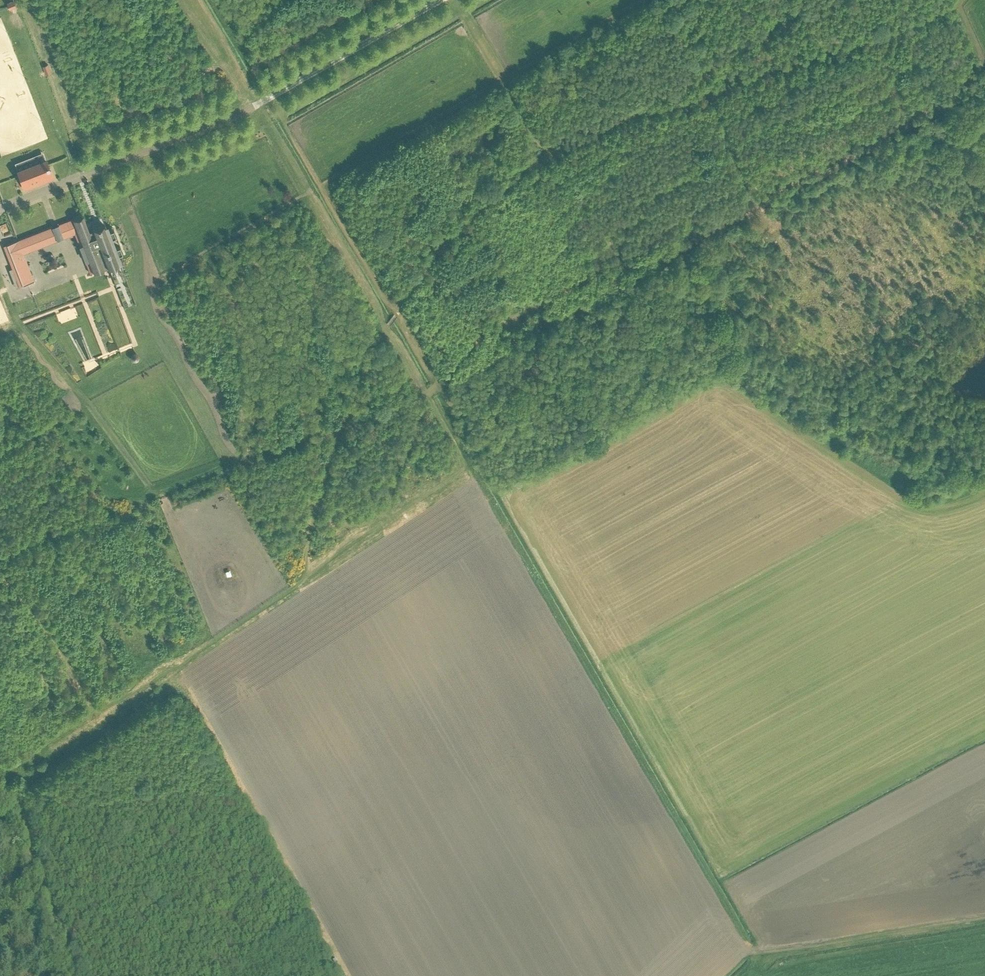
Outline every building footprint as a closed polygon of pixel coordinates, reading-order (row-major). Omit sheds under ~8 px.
[(46,74),(52,72),(48,63),(43,65),(46,74)] [(17,170),(23,185),(52,174),(46,159),(17,170)] [(26,207),(23,198),(15,201),(18,210),(26,207)] [(105,223),(88,230),(82,214),(58,224),(63,237),(74,233),(90,272),(119,261),(117,255),(123,252),(119,244),(113,246),(110,238),(116,236),(113,227),(107,229),(105,223)] [(34,281),(23,253),(57,239),(52,226),(6,244),(23,285),(34,281)] [(54,263),(56,272),(63,270),(62,262),(54,263)] [(46,277),(54,273),(50,265),(42,268),(46,277)] [(58,326),(77,322),(75,312),(56,316),(58,326)] [(83,364),(85,372),(95,368),(93,361),(83,364)]
